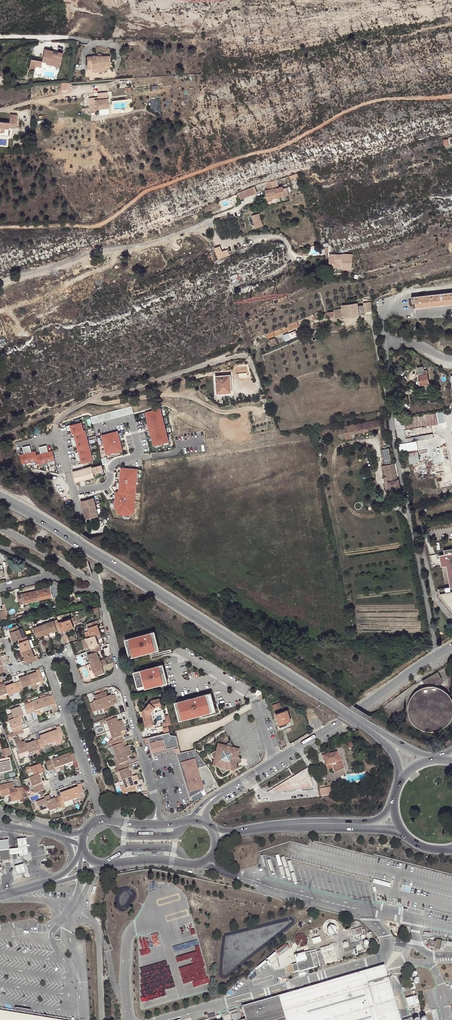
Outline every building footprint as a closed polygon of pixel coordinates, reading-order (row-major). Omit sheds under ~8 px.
[(43,50),(41,61),(47,63),(47,64),(56,66),(55,68),(59,69),(62,53),(57,51),(57,52),(43,50)] [(99,57),(93,57),(93,66),(93,71),(100,71),(100,69),(112,68),(111,58),(99,58),(99,57)] [(98,99),(98,97),(88,98),(89,107),(95,107),(95,110),(109,108),(108,98),(98,99)] [(2,132),(3,129),(10,130),(11,126),(18,126),(19,115),(12,115),(11,123),(1,122),(2,117),(0,117),(0,132),(2,132)] [(443,140),(445,147),(451,145),(451,137),(448,138),(448,139),(443,140)] [(277,180),(278,185),(299,178),(298,174),(277,180)] [(277,180),(265,183),(267,190),(265,190),(266,197),(275,195),(276,198),(289,195),(288,194),(287,188),(283,189),(282,186),(279,187),(278,185),(277,180)] [(282,184),(282,186),(283,189),(287,188),(288,194),(292,194),(289,182),(282,184)] [(256,192),(254,186),(237,193),(240,199),(256,192)] [(258,215),(253,217),(257,229),(262,227),(258,215)] [(229,249),(222,251),(221,246),(215,247),(218,259),(230,256),(229,249)] [(352,255),(329,254),(329,264),(334,264),(333,268),(352,269),(352,255)] [(422,296),(414,297),(414,296),(410,297),(410,304),(414,303),(414,308),(451,305),(451,293),(422,296)] [(363,305),(357,306),(353,307),(352,304),(352,302),(341,304),(342,309),(343,317),(354,315),(365,314),(365,312),(371,311),(369,301),(363,303),(363,305)] [(343,317),(342,309),(333,310),(333,311),(334,316),(334,318),(343,317)] [(288,325),(266,334),(268,338),(289,330),(288,325)] [(286,340),(296,336),(294,331),(284,335),(286,340)] [(429,383),(427,370),(426,363),(420,364),(417,365),(416,365),(419,380),(416,380),(417,385),(419,385),(429,383)] [(230,375),(215,376),(217,392),(224,391),(224,394),(231,393),(230,375)] [(160,408),(144,412),(154,445),(169,441),(160,408)] [(443,411),(401,419),(403,431),(445,422),(443,411)] [(393,417),(396,432),(403,431),(401,419),(401,416),(393,417)] [(379,420),(343,426),(345,439),(351,438),(351,435),(381,430),(379,420)] [(82,422),(67,426),(68,429),(71,428),(72,432),(73,432),(74,436),(71,437),(73,443),(76,442),(78,451),(75,452),(77,458),(80,457),(81,462),(93,458),(85,428),(84,429),(82,422)] [(117,429),(100,434),(106,454),(122,449),(117,429)] [(404,434),(397,436),(399,444),(416,440),(433,437),(433,433),(405,438),(404,434)] [(418,450),(416,440),(399,444),(400,452),(408,452),(418,450)] [(39,463),(54,459),(52,450),(48,451),(46,445),(39,447),(41,453),(37,454),(36,450),(32,451),(30,445),(22,447),(24,454),(20,455),(22,464),(38,459),(39,463)] [(389,448),(381,450),(383,461),(391,460),(389,448)] [(412,451),(408,452),(410,463),(419,462),(418,450),(412,451)] [(73,470),(76,481),(96,476),(94,469),(100,468),(99,463),(73,470)] [(384,465),(381,466),(383,475),(386,475),(386,477),(383,478),(386,493),(390,492),(390,494),(394,494),(394,497),(399,496),(399,493),(399,489),(394,463),(384,465)] [(138,470),(121,469),(119,492),(116,492),(114,509),(117,509),(117,513),(119,513),(118,515),(131,516),(131,514),(135,515),(138,470)] [(85,516),(86,518),(98,515),(94,497),(81,500),(85,516)] [(439,556),(441,568),(446,567),(450,590),(451,589),(451,554),(439,556)] [(38,601),(51,597),(51,599),(55,598),(53,587),(55,585),(63,590),(65,586),(54,580),(52,584),(49,587),(35,590),(38,601)] [(22,604),(38,601),(35,590),(16,595),(17,599),(21,598),(22,604)] [(440,596),(451,612),(451,594),(440,596)] [(72,618),(60,622),(62,628),(63,631),(75,627),(72,618)] [(58,619),(34,627),(37,636),(62,628),(60,622),(58,619)] [(19,624),(10,627),(14,639),(18,638),(27,662),(36,659),(39,658),(38,654),(35,655),(28,635),(23,636),(19,624)] [(98,624),(89,627),(91,632),(92,636),(87,637),(92,650),(93,653),(88,655),(95,675),(105,672),(102,665),(107,663),(105,658),(100,660),(97,652),(102,650),(98,640),(103,638),(98,624)] [(140,635),(125,639),(129,654),(136,653),(137,655),(145,653),(144,650),(158,647),(154,631),(147,633),(147,636),(141,638),(140,635)] [(87,637),(83,639),(88,651),(92,650),(87,637)] [(146,669),(133,672),(137,687),(144,685),(145,688),(153,686),(153,683),(166,679),(162,664),(153,667),(154,669),(147,671),(146,669)] [(7,693),(8,696),(24,690),(23,688),(31,685),(36,683),(40,681),(43,680),(42,678),(39,669),(36,670),(36,672),(19,679),(20,681),(10,685),(8,680),(3,682),(4,685),(0,686),(0,685),(0,696),(7,693)] [(442,679),(438,672),(422,680),(424,684),(425,684),(434,683),(435,685),(439,685),(442,683),(442,679)] [(437,730),(440,729),(442,728),(445,726),(447,724),(449,722),(449,721),(451,718),(451,715),(451,703),(451,700),(449,697),(447,694),(446,692),(444,691),(442,689),(440,688),(437,687),(435,687),(433,686),(430,686),(427,686),(425,687),(423,687),(421,688),(419,689),(416,691),(414,693),(411,696),(410,699),(408,703),(407,706),(407,707),(407,710),(408,713),(409,717),(410,720),(412,723),(414,725),(417,727),(420,729),(423,730),(427,731),(431,731),(433,731),(436,731),(437,730)] [(98,701),(90,704),(94,713),(118,703),(114,695),(108,698),(106,693),(105,693),(103,690),(100,691),(101,695),(96,697),(98,701)] [(190,698),(175,702),(179,717),(186,716),(186,718),(195,716),(194,713),(200,712),(201,715),(213,711),(208,693),(196,697),(197,699),(191,701),(190,698)] [(52,695),(25,705),(28,714),(55,704),(52,695)] [(161,705),(159,698),(151,701),(149,703),(142,713),(146,728),(153,726),(150,714),(155,707),(161,705)] [(19,706),(10,710),(12,713),(14,719),(9,721),(13,732),(14,736),(23,732),(18,717),(23,716),(19,706)] [(279,725),(286,723),(291,721),(287,711),(276,714),(279,725)] [(115,715),(106,719),(113,739),(114,743),(116,746),(113,747),(117,756),(120,764),(121,768),(122,771),(119,772),(122,778),(131,775),(128,769),(131,768),(127,758),(132,756),(130,751),(129,746),(126,747),(124,748),(122,744),(125,743),(121,733),(126,731),(122,721),(118,722),(115,715)] [(25,743),(25,741),(21,743),(19,737),(14,739),(16,745),(19,753),(28,750),(29,753),(44,747),(43,745),(60,738),(59,736),(63,735),(60,726),(56,727),(57,729),(40,735),(41,738),(25,743)] [(170,732),(149,737),(153,755),(158,754),(158,751),(179,746),(176,735),(171,735),(170,733),(170,732)] [(216,750),(211,754),(215,759),(220,767),(224,772),(229,768),(237,763),(239,761),(237,760),(238,757),(240,755),(238,753),(233,746),(229,740),(224,744),(216,750)] [(8,746),(2,748),(4,755),(10,754),(8,746)] [(158,751),(158,754),(175,750),(187,800),(190,799),(178,755),(181,755),(179,746),(158,751)] [(210,769),(195,751),(181,755),(178,755),(190,799),(218,783),(210,769)] [(339,756),(338,752),(330,754),(330,753),(322,754),(323,760),(325,760),(326,765),(327,765),(331,764),(332,766),(331,767),(331,768),(332,773),(342,771),(341,764),(339,765),(339,763),(342,762),(342,760),(341,756),(339,756)] [(69,753),(45,762),(48,771),(73,762),(70,755),(69,753)] [(12,769),(9,760),(0,762),(0,772),(12,769)] [(40,764),(30,767),(34,776),(29,778),(34,793),(44,790),(38,774),(43,773),(40,764)] [(308,767),(295,775),(296,778),(295,779),(293,776),(267,792),(294,790),(299,787),(300,790),(313,788),(308,767)] [(124,785),(127,793),(136,790),(131,775),(122,778),(124,785)] [(28,798),(23,785),(14,788),(12,782),(0,786),(0,796),(9,794),(11,802),(18,800),(19,802),(28,798)] [(45,799),(36,802),(39,811),(48,807),(49,811),(60,806),(64,805),(63,802),(72,800),(80,797),(79,794),(83,793),(80,784),(76,785),(77,787),(60,793),(61,796),(51,800),(49,795),(44,797),(45,799)] [(334,784),(324,786),(326,794),(336,792),(334,784)] [(25,838),(17,839),(18,846),(18,849),(19,854),(19,857),(27,856),(26,845),(25,838)] [(0,841),(0,855),(1,862),(11,860),(10,855),(9,850),(8,840),(0,841)] [(23,865),(14,868),(15,870),(17,875),(26,872),(24,868),(23,865)] [(328,930),(329,931),(330,932),(331,932),(332,933),(333,933),(334,932),(335,932),(335,931),(336,931),(336,930),(337,928),(336,927),(335,925),(334,924),(333,924),(331,924),(330,925),(329,926),(328,927),(328,928),(328,930)] [(351,927),(353,934),(359,933),(364,932),(361,925),(351,927)] [(195,928),(170,936),(172,943),(197,935),(195,928)] [(133,952),(149,1007),(179,998),(172,976),(168,960),(155,964),(154,958),(160,956),(158,951),(165,949),(163,942),(162,942),(159,931),(152,933),(156,946),(133,952)] [(359,933),(353,934),(355,938),(357,938),(358,941),(355,941),(356,945),(357,948),(364,947),(359,933)] [(295,935),(297,947),(308,946),(307,934),(295,935)] [(290,949),(287,944),(276,949),(279,955),(290,949)] [(326,964),(338,960),(332,944),(320,948),(326,964)] [(293,972),(320,966),(317,949),(294,954),(296,963),(292,964),(293,972)] [(271,962),(278,958),(274,953),(268,957),(271,962)] [(180,970),(205,963),(203,956),(178,962),(180,970)] [(384,963),(366,969),(367,975),(375,972),(376,977),(386,974),(384,963)] [(366,969),(242,1006),(246,1018),(241,1019),(400,1019),(386,974),(376,977),(375,972),(367,975),(366,969)] [(405,995),(407,1003),(418,1000),(415,992),(405,995)] [(0,1012),(0,1019),(49,1019),(0,1012)]
